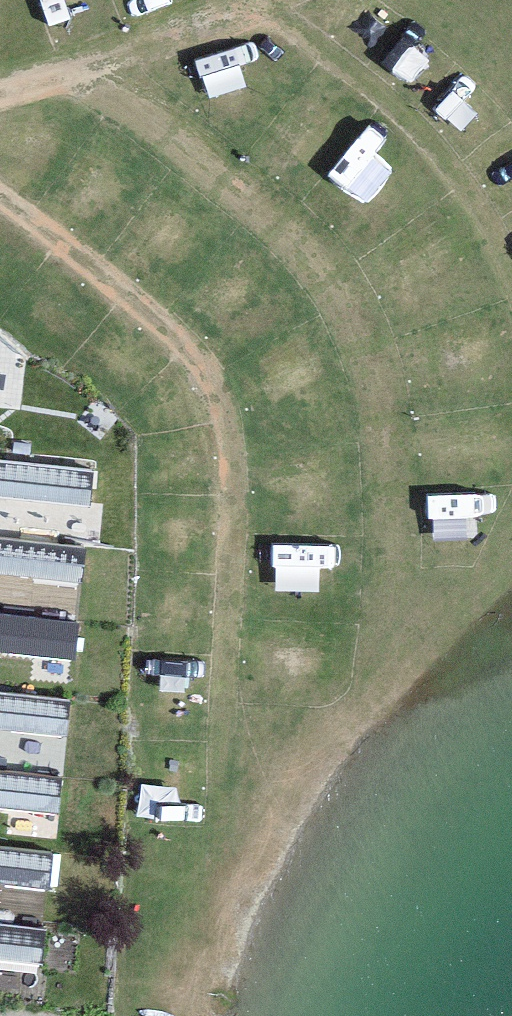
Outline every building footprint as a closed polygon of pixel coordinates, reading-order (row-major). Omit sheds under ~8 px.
[(0,457),(0,495),(90,504),(94,467),(0,457)] [(0,535),(0,573),(83,581),(87,544),(0,535)] [(0,612),(0,650),(75,658),(79,621),(0,612)] [(0,690),(0,728),(67,735),(71,698),(0,690)] [(0,768),(0,806),(59,812),(63,775),(0,768)] [(0,846),(0,884),(51,889),(55,852),(0,846)] [(0,924),(0,962),(42,966),(46,928),(0,924)]
